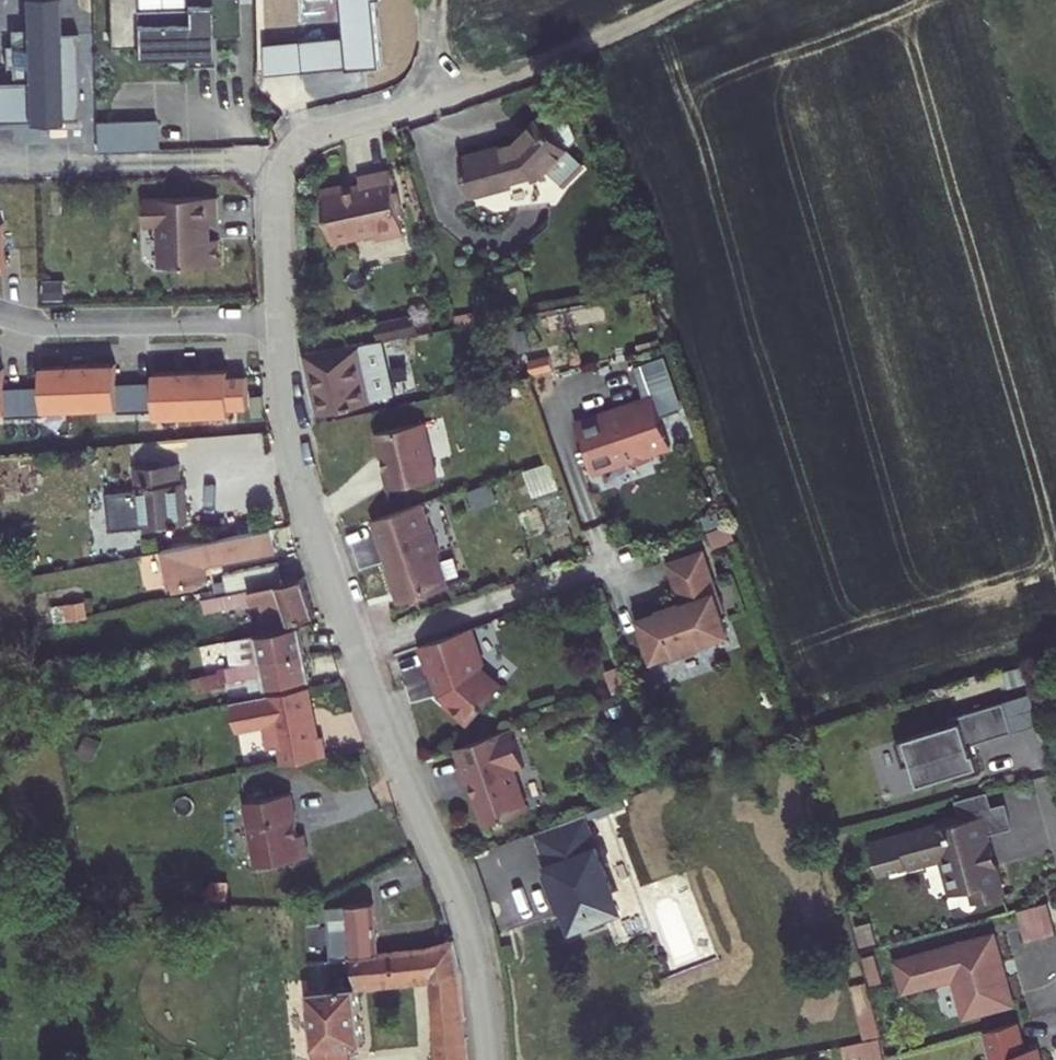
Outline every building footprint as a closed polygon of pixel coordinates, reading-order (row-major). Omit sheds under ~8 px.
[(78,117),(76,32),(61,32),(61,0),(25,0),(25,27),(12,27),(13,80),(0,80),(0,119),(78,117)] [(239,34),(238,0),(186,0),(186,7),(137,9),(136,0),(108,0),(109,47),(136,46),(136,57),(184,55),(185,61),(214,60),(213,35),(239,34)] [(346,36),(265,42),(267,71),(382,62),(378,0),(343,0),(346,36)] [(567,150),(575,141),(562,109),(545,127),(567,150)] [(462,157),(472,192),(546,171),(567,150),(545,127),(538,120),(516,142),(462,157)] [(156,122),(123,123),(123,150),(156,149),(156,122)] [(95,151),(123,150),(123,123),(94,123),(95,151)] [(345,185),(322,190),(333,241),(355,236),(355,240),(377,235),(378,241),(404,235),(400,216),(395,193),(391,171),(361,177),(363,187),(347,191),(345,185)] [(399,192),(395,193),(400,216),(404,214),(399,192)] [(219,223),(218,197),(146,198),(147,216),(154,223),(161,223),(162,266),(220,264),(220,239),(211,239),(210,223),(219,223)] [(414,313),(377,323),(382,340),(418,329),(414,313)] [(304,355),(316,412),(392,396),(380,339),(304,355)] [(533,375),(553,370),(547,345),(527,351),(533,375)] [(118,410),(118,413),(155,412),(155,419),(229,417),(229,410),(249,409),(248,383),(228,384),(228,371),(154,373),(154,383),(117,384),(116,366),(41,368),(42,387),(5,389),(5,370),(0,370),(0,414),(118,410)] [(666,440),(651,392),(627,400),(630,407),(611,413),(609,406),(572,419),(588,466),(624,455),(626,460),(646,453),(644,447),(666,440)] [(424,422),(376,432),(382,457),(384,457),(386,468),(384,468),(389,489),(436,478),(424,422)] [(110,531),(187,523),(183,482),(179,483),(178,463),(134,466),(136,492),(107,494),(110,531)] [(421,501),(371,518),(380,546),(385,561),(388,560),(391,567),(386,568),(396,597),(403,601),(446,586),(435,555),(437,550),(421,501)] [(564,502),(541,505),(544,530),(568,527),(564,502)] [(274,529),(166,551),(173,588),(207,581),(204,565),(279,550),(274,529)] [(718,595),(703,552),(700,553),(711,585),(710,586),(714,597),(718,595)] [(711,585),(700,553),(667,564),(678,595),(676,595),(679,604),(666,608),(668,612),(657,616),(655,609),(637,615),(642,630),(633,633),(640,655),(650,651),(652,659),(669,654),(670,657),(700,647),(700,644),(726,634),(719,613),(724,611),(718,595),(714,597),(710,586),(711,585)] [(283,582),(280,562),(224,573),(228,593),(283,582)] [(269,626),(292,622),(316,614),(304,578),(283,582),(228,593),(203,599),(205,610),(206,612),(252,602),(258,601),(263,612),(269,626)] [(203,599),(183,603),(185,613),(205,610),(203,599)] [(258,601),(252,602),(257,615),(263,612),(258,601)] [(301,626),(230,640),(235,665),(307,652),(301,626)] [(483,664),(470,627),(420,644),(429,671),(432,670),(439,688),(440,688),(442,693),(447,698),(444,701),(467,723),(501,686),(481,668),(480,664),(483,664)] [(268,687),(312,678),(307,652),(235,665),(225,666),(229,680),(265,673),(268,687)] [(221,671),(201,676),(205,688),(224,684),(221,671)] [(314,686),(237,701),(242,729),(271,724),(276,747),(286,745),(289,763),(332,755),(328,735),(324,736),(314,686)] [(1014,731),(1004,700),(948,718),(950,724),(896,742),(904,767),(913,764),(920,786),(954,775),(957,780),(983,772),(976,752),(973,753),(970,746),(1014,731)] [(512,728),(455,748),(467,782),(471,781),(476,795),(475,796),(485,824),(528,809),(514,770),(525,766),(512,728)] [(296,792),(250,801),(262,865),(314,856),(309,833),(304,834),(296,792)] [(957,803),(961,819),(992,811),(988,795),(957,803)] [(1012,830),(1006,808),(992,811),(961,819),(926,828),(927,830),(872,844),(880,877),(932,864),(936,858),(943,862),(952,897),(973,892),(977,906),(1004,898),(996,868),(993,869),(991,863),(992,854),(988,837),(1012,830)] [(580,812),(528,832),(541,865),(546,863),(547,868),(544,870),(543,873),(543,876),(544,879),(547,881),(551,881),(553,881),(554,886),(550,888),(558,909),(564,906),(572,927),(585,922),(586,925),(601,919),(600,917),(613,911),(604,889),(610,887),(601,863),(603,858),(598,845),(592,843),(580,812)] [(325,907),(333,958),(351,956),(377,952),(372,903),(325,907)] [(1049,905),(1019,913),(1027,945),(1055,937),(1055,931),(1049,905)] [(994,939),(898,964),(905,993),(955,980),(965,1019),(1012,1007),(994,939)] [(316,1059),(351,1059),(349,1044),(363,1043),(357,986),(433,977),(436,1021),(465,1019),(461,971),(453,941),(423,948),(394,951),(377,952),(351,956),(333,958),(306,962),(316,1059)] [(852,985),(870,1059),(872,1059),(886,1057),(868,982),(852,985)] [(436,1021),(438,1040),(467,1038),(465,1019),(436,1021)] [(1020,1028),(988,1036),(994,1059),(1041,1059),(1039,1053),(1027,1056),(1020,1028)] [(439,1059),(469,1059),(467,1038),(438,1040),(439,1059)]
